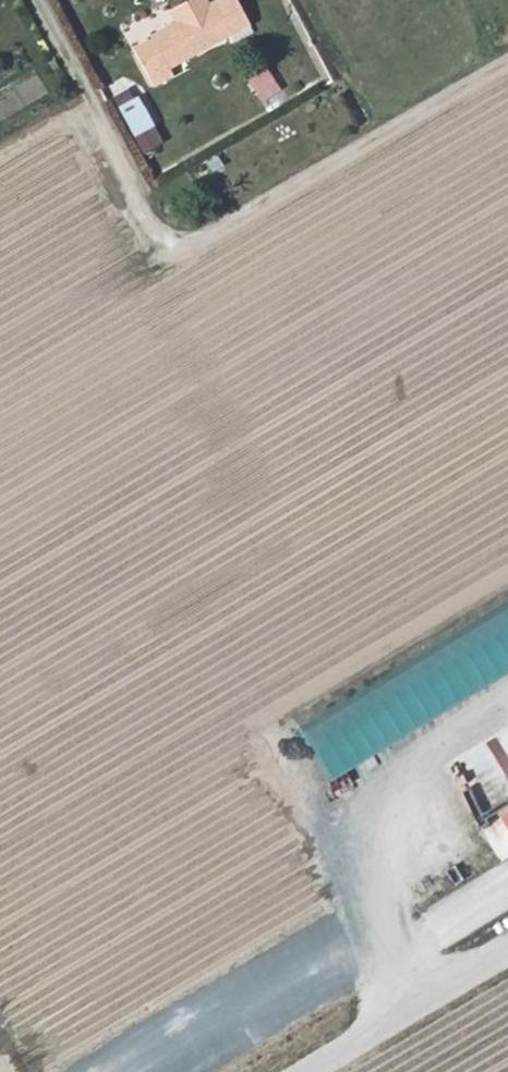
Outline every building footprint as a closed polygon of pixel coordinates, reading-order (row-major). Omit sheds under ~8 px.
[(156,90),(177,80),(174,73),(257,29),(242,0),(238,0),(216,11),(210,0),(207,0),(179,15),(184,24),(154,40),(156,43),(138,53),(156,90)] [(255,78),(267,100),(286,89),(274,68),(255,78)] [(150,152),(169,141),(144,96),(124,107),(150,152)] [(442,936),(507,911),(507,873),(507,871),(429,902),(442,936)]
